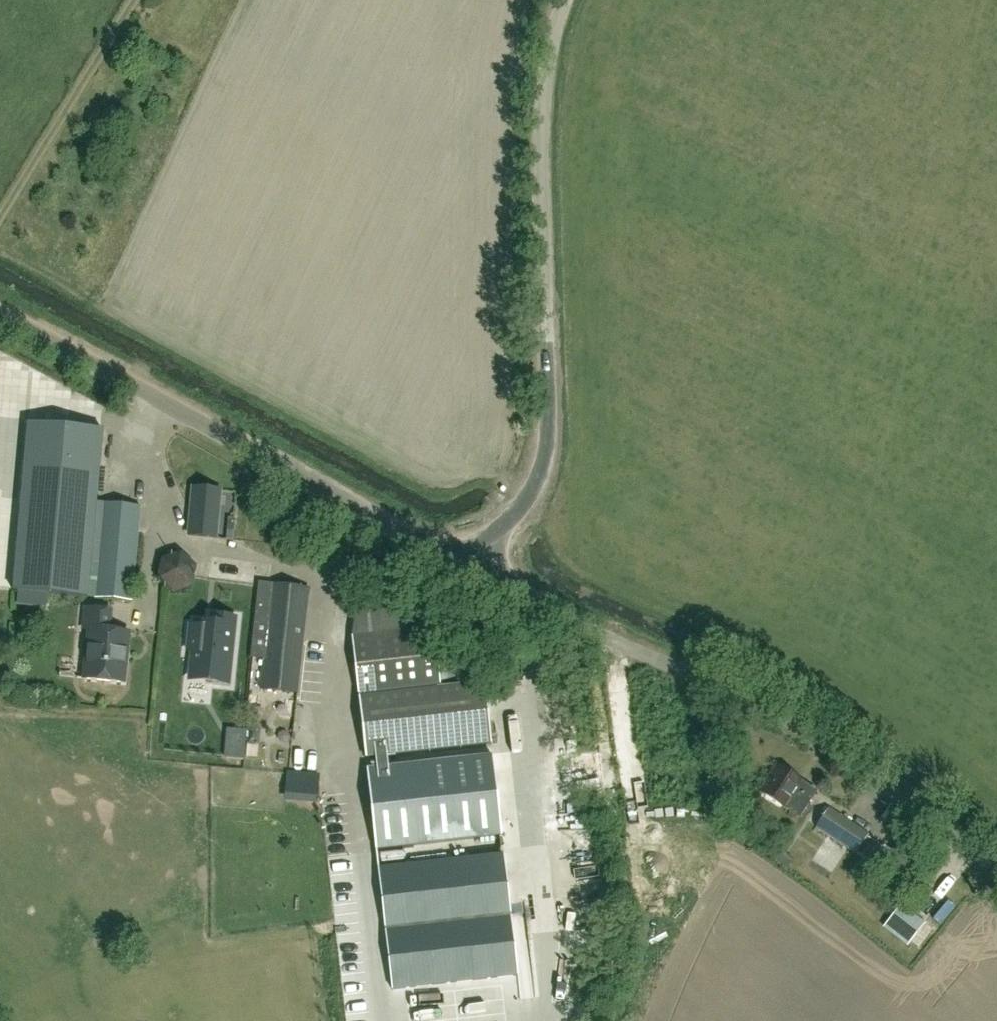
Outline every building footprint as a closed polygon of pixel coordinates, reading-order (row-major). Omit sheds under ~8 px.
[(28,423),(14,590),(88,597),(103,430),(28,423)] [(220,489),(191,487),(187,535),(216,537),(220,489)] [(132,601),(139,506),(103,503),(96,598),(132,601)] [(182,549),(162,555),(158,581),(174,592),(191,586),(198,564),(182,549)] [(298,694),(310,589),(262,584),(254,655),(263,656),(260,691),(298,694)] [(441,689),(433,628),(406,631),(403,600),(356,596),(352,636),(359,698),(441,689)] [(89,630),(84,679),(124,683),(129,633),(101,629),(101,624),(110,625),(111,610),(86,608),(84,629),(89,630)] [(191,626),(188,651),(193,652),(191,670),(207,672),(206,682),(228,684),(235,618),(213,615),(212,623),(196,622),(195,626),(191,626)] [(365,757),(491,744),(485,688),(358,701),(365,757)] [(238,730),(237,739),(246,739),(247,731),(238,730)] [(501,835),(493,756),(367,770),(376,849),(501,835)] [(798,818),(815,791),(775,766),(758,793),(798,818)] [(286,773),(285,791),(317,794),(318,776),(286,773)] [(853,797),(848,814),(859,817),(864,800),(853,797)] [(815,828),(856,854),(876,867),(885,852),(866,839),(869,834),(828,808),(815,828)] [(517,976),(504,855),(378,869),(392,990),(517,976)]
